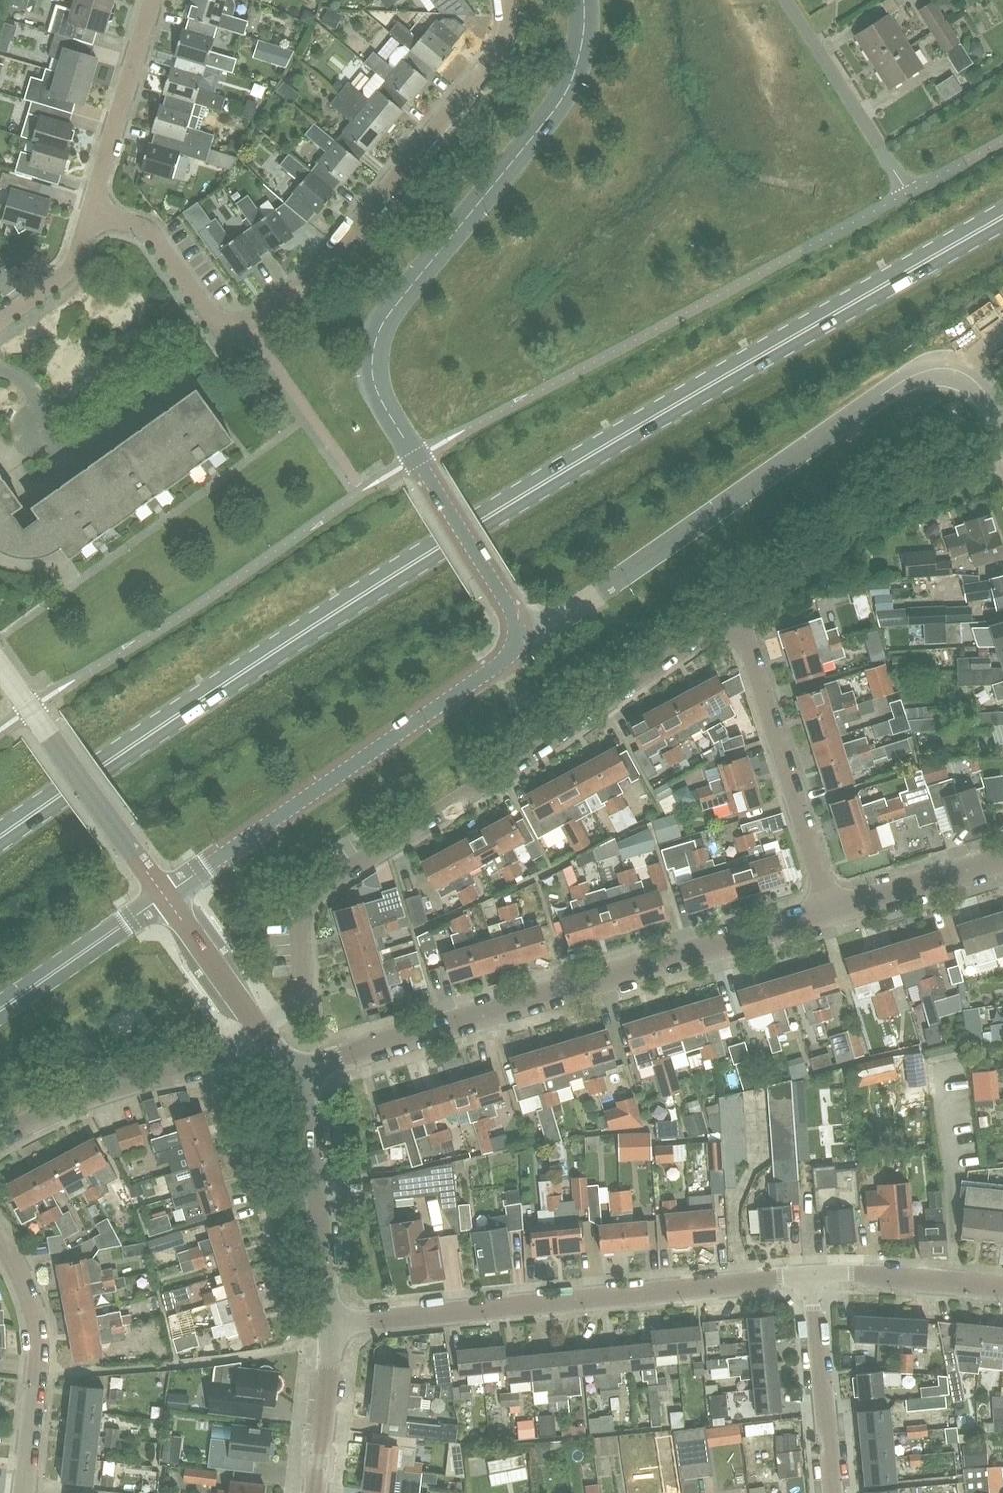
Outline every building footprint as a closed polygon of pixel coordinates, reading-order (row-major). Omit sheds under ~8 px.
[(113,2),(114,0),(74,0),(74,1),(114,13),(116,6),(113,2)] [(185,18),(188,19),(188,18),(217,26),(217,27),(244,35),(248,21),(232,16),(236,5),(233,0),(191,0),(185,18)] [(435,7),(443,1),(452,14),(476,16),(465,0),(431,0),(435,7)] [(107,22),(112,21),(114,13),(74,1),(72,9),(57,5),(49,31),(55,33),(73,39),(77,25),(104,33),(107,22)] [(932,31),(945,23),(932,2),(919,11),(932,31)] [(332,28),(339,14),(328,9),(321,23),(332,28)] [(310,26),(316,15),(309,11),(303,13),(299,20),(310,26)] [(908,47),(888,15),(856,36),(876,68),(908,47)] [(210,51),(217,27),(217,26),(188,18),(188,19),(185,30),(182,29),(174,56),(177,56),(206,64),(206,65),(232,73),(236,59),(210,51)] [(436,19),(420,39),(398,21),(389,32),(404,45),(405,45),(434,69),(433,69),(435,71),(451,48),(459,38),(436,19)] [(958,43),(945,23),(932,31),(945,51),(958,43)] [(90,81),(96,58),(72,51),(75,39),(73,39),(55,33),(48,56),(61,60),(58,72),(90,81)] [(9,41),(0,38),(0,51),(6,53),(9,41)] [(286,66),(294,50),(258,39),(253,56),(286,66)] [(982,55),(983,49),(978,41),(972,40),(969,52),(982,55)] [(426,79),(433,69),(434,69),(405,45),(404,45),(397,47),(389,56),(388,64),(373,51),(364,63),(376,73),(376,72),(408,99),(408,100),(410,102),(428,80),(426,79)] [(962,46),(947,56),(961,76),(976,66),(962,46)] [(889,88),(922,67),(908,47),(876,68),(889,88)] [(199,89),(206,65),(206,64),(177,56),(174,68),(171,67),(163,94),(166,94),(194,103),(221,111),(225,97),(199,89)] [(58,97),(83,104),(90,81),(58,72),(44,68),(41,80),(31,77),(25,99),(32,102),(53,108),(55,108),(58,97)] [(403,111),(400,109),(408,100),(408,99),(376,72),(376,73),(363,88),(364,95),(348,82),(339,93),(385,132),(403,111)] [(946,101),(962,91),(953,76),(936,87),(946,101)] [(289,92),(288,86),(284,82),(276,92),(284,99),(289,92)] [(368,153),(385,132),(339,93),(330,104),(351,122),(335,141),(358,161),(358,160),(366,151),(368,153)] [(187,127),(194,103),(166,94),(162,106),(159,105),(152,132),(154,132),(155,132),(210,149),(214,135),(187,127)] [(253,119),(257,104),(247,101),(242,116),(253,119)] [(65,148),(72,126),(50,120),(53,108),(32,102),(28,114),(39,117),(33,140),(37,141),(65,149),(65,148)] [(343,183),(360,162),(358,160),(358,161),(335,141),(314,123),(304,134),(326,152),(310,171),(310,172),(333,191),(341,181),(343,183)] [(172,179),(179,154),(206,162),(210,149),(155,132),(154,132),(151,144),(148,143),(140,170),(172,179)] [(62,173),(69,150),(65,148),(65,149),(37,141),(33,155),(21,151),(15,172),(37,178),(40,167),(62,173)] [(238,154),(241,143),(233,141),(229,143),(227,151),(238,154)] [(318,214),(335,192),(333,191),(310,172),(310,171),(289,153),(279,165),(301,183),(284,203),(305,225),(315,212),(318,214)] [(2,172),(0,180),(0,187),(11,190),(2,220),(14,223),(19,233),(28,228),(41,231),(50,201),(29,195),(33,181),(2,172)] [(292,234),(305,225),(284,203),(264,217),(247,195),(235,203),(252,226),(269,250),(271,253),(293,236),(292,234)] [(269,250),(252,226),(231,240),(215,218),(211,221),(197,202),(182,212),(215,259),(223,254),(239,276),(261,259),(259,257),(269,250)] [(39,517),(61,547),(69,558),(232,441),(196,390),(32,507),(39,517)] [(12,512),(22,505),(0,474),(0,521),(12,512)] [(0,521),(0,551),(8,555),(16,557),(24,558),(32,558),(40,557),(47,555),(50,554),(54,552),(61,547),(39,517),(29,525),(24,528),(21,524),(12,512),(0,521)] [(965,523),(954,527),(957,535),(945,539),(951,556),(970,550),(974,566),(1002,557),(1002,553),(997,533),(995,534),(989,515),(965,523)] [(953,576),(952,563),(937,563),(936,553),(905,554),(907,578),(953,576)] [(991,581),(963,586),(967,601),(992,597),(996,611),(1002,609),(1002,576),(990,579),(991,581)] [(890,595),(889,582),(870,583),(871,596),(875,596),(890,595)] [(851,604),(868,599),(864,586),(847,591),(851,604)] [(890,595),(875,596),(877,612),(893,611),(892,595),(890,595)] [(946,624),(945,608),(893,611),(877,612),(878,629),(946,624)] [(825,631),(821,618),(777,631),(783,647),(786,646),(790,657),(841,641),(836,628),(825,631)] [(1002,645),(1002,622),(991,626),(998,647),(1002,645)] [(979,623),(960,624),(960,625),(934,626),(935,645),(962,644),(962,636),(979,636),(979,623)] [(880,638),(877,630),(863,634),(866,643),(880,638)] [(821,666),(846,658),(841,641),(790,657),(797,680),(823,672),(821,666)] [(908,668),(907,656),(892,656),(893,669),(908,668)] [(989,658),(958,659),(958,671),(990,669),(989,658)] [(885,667),(867,672),(868,672),(873,671),(878,686),(872,687),(875,700),(893,695),(885,667)] [(996,675),(990,669),(958,671),(958,686),(991,685),(997,702),(1002,700),(1002,673),(996,675)] [(721,723),(737,715),(716,677),(702,685),(702,686),(694,690),(720,739),(724,752),(744,745),(741,734),(729,738),(721,723)] [(852,691),(841,694),(836,681),(821,685),(822,689),(798,697),(805,720),(856,704),(852,691)] [(713,743),(720,739),(694,690),(687,694),(686,693),(672,701),(691,736),(702,731),(703,733),(706,731),(713,743)] [(678,743),(691,736),(672,701),(658,708),(659,710),(651,714),(668,746),(670,750),(678,763),(686,759),(678,743)] [(901,701),(890,704),(894,719),(906,716),(904,710),(901,701)] [(846,722),(860,717),(856,704),(805,720),(812,742),(837,735),(837,736),(849,732),(846,722)] [(999,712),(974,714),(975,728),(999,727),(1002,726),(1002,712),(999,712)] [(633,752),(647,778),(658,773),(650,758),(659,753),(658,751),(668,746),(651,714),(644,718),(643,717),(629,724),(641,748),(633,752)] [(893,735),(910,731),(906,717),(906,716),(894,719),(889,721),(893,735)] [(921,730),(920,717),(907,718),(910,731),(921,730)] [(812,742),(819,765),(870,750),(869,748),(866,738),(840,746),(837,736),(837,735),(812,742)] [(864,765),(873,762),(872,757),(887,753),(884,743),(869,748),(870,750),(819,765),(826,789),(851,781),(849,774),(865,769),(864,765)] [(940,754),(939,744),(931,744),(932,755),(940,754)] [(634,764),(625,769),(614,749),(600,757),(600,758),(592,762),(619,812),(627,807),(620,795),(623,793),(618,784),(629,777),(632,783),(641,778),(634,764)] [(669,768),(678,763),(670,750),(662,754),(669,768)] [(749,774),(750,773),(745,757),(720,765),(724,777),(709,782),(710,785),(697,789),(700,798),(752,782),(749,774)] [(976,757),(968,760),(972,774),(980,771),(976,757)] [(946,778),(941,761),(921,767),(926,784),(946,778)] [(611,816),(619,812),(592,762),(585,766),(585,765),(570,773),(583,796),(593,790),(601,805),(604,803),(611,816)] [(591,844),(578,820),(583,818),(574,801),(583,796),(570,773),(557,780),(557,781),(549,786),(568,821),(569,822),(583,848),(591,844)] [(998,786),(997,777),(985,779),(989,805),(1002,803),(1002,785),(998,786)] [(954,830),(984,821),(973,788),(957,793),(952,778),(927,786),(931,798),(934,809),(947,805),(954,830)] [(655,789),(662,803),(676,794),(675,792),(669,782),(655,789)] [(756,790),(754,790),(752,782),(700,798),(703,811),(731,802),(735,814),(760,806),(756,790)] [(583,848),(569,822),(568,821),(549,786),(542,789),(542,788),(527,796),(530,803),(521,808),(538,839),(561,826),(576,852),(583,848)] [(831,804),(838,827),(931,798),(927,786),(900,794),(901,798),(886,802),(884,797),(859,805),(856,796),(831,804)] [(676,794),(662,803),(666,812),(689,803),(683,789),(675,792),(676,794)] [(848,858),(896,843),(889,822),(915,814),(919,827),(938,821),(934,809),(931,798),(838,827),(848,858)] [(741,826),(744,835),(749,849),(748,849),(750,856),(759,888),(768,886),(768,887),(784,882),(776,857),(765,860),(761,845),(756,847),(752,835),(766,831),(769,834),(788,829),(783,814),(741,826)] [(682,838),(676,816),(653,822),(659,844),(682,838)] [(496,825),(489,829),(515,879),(525,874),(518,861),(519,861),(512,846),(522,841),(524,846),(534,841),(523,819),(514,823),(510,817),(496,824),(496,825)] [(507,883),(515,879),(489,829),(481,833),(480,832),(467,840),(479,863),(490,857),(490,858),(492,857),(499,871),(500,870),(507,883)] [(625,860),(657,850),(651,829),(619,843),(625,860)] [(740,852),(748,849),(749,849),(744,835),(735,838),(740,852)] [(474,883),(475,883),(468,869),(479,863),(467,840),(452,847),(453,848),(445,853),(471,902),(482,897),(474,883)] [(703,905),(711,902),(696,851),(697,850),(695,841),(662,851),(668,870),(675,868),(675,871),(689,867),(693,881),(681,885),(688,910),(703,906),(703,905)] [(608,858),(604,844),(593,849),(597,861),(608,858)] [(721,901),(736,896),(726,863),(715,867),(713,860),(710,861),(706,848),(697,850),(696,851),(711,902),(720,900),(721,901)] [(596,860),(593,852),(575,859),(579,867),(596,860)] [(465,905),(471,902),(445,853),(437,856),(437,855),(422,863),(434,887),(436,885),(443,897),(457,890),(465,905)] [(751,891),(759,888),(750,856),(726,863),(736,896),(751,892),(751,891)] [(661,862),(647,866),(654,888),(667,884),(661,862)] [(657,892),(645,895),(641,882),(639,882),(635,869),(625,872),(641,923),(649,920),(650,921),(665,917),(657,892)] [(633,925),(641,923),(625,872),(617,874),(621,888),(618,889),(620,893),(608,897),(607,897),(617,931),(633,927),(633,925)] [(557,907),(565,904),(557,883),(549,886),(557,907)] [(603,936),(617,931),(607,897),(608,897),(607,892),(592,897),(588,883),(578,886),(594,937),(602,935),(603,936)] [(585,940),(594,937),(578,886),(570,888),(574,901),(570,903),(574,917),(562,920),(570,946),(586,941),(585,940)] [(406,916),(397,887),(383,891),(385,901),(378,903),(376,899),(361,904),(360,903),(352,906),(351,902),(331,908),(336,927),(340,926),(340,927),(342,926),(344,934),(369,927),(383,923),(396,919),(404,916),(406,916)] [(406,898),(415,927),(429,921),(420,894),(406,898)] [(529,930),(528,929),(527,929),(523,917),(522,918),(517,903),(507,907),(523,958),(532,956),(532,957),(547,952),(540,927),(529,930)] [(515,960),(523,958),(507,907),(499,909),(503,922),(500,923),(504,937),(491,941),(499,967),(515,962),(515,960)] [(983,918),(996,959),(1002,956),(1002,911),(983,918)] [(485,971),(499,967),(491,941),(481,944),(481,943),(477,944),(473,929),(471,930),(464,914),(456,917),(463,933),(475,972),(485,970),(485,971)] [(384,948),(381,937),(387,935),(386,931),(408,924),(406,916),(404,916),(396,919),(383,923),(369,927),(344,934),(347,943),(345,943),(350,959),(376,951),(375,951),(384,948)] [(467,975),(475,972),(463,933),(456,917),(448,921),(454,935),(452,936),(457,951),(444,955),(452,981),(468,976),(467,975)] [(977,964),(996,959),(983,918),(958,925),(965,947),(960,949),(965,965),(976,962),(977,964)] [(425,959),(439,955),(432,930),(419,936),(425,959)] [(946,957),(938,931),(915,938),(931,990),(935,1002),(947,999),(935,960),(946,957)] [(920,993),(931,990),(915,938),(892,945),(900,971),(901,971),(904,981),(916,978),(920,993)] [(896,988),(891,973),(900,971),(892,945),(870,952),(889,1017),(901,1014),(893,989),(896,988)] [(379,962),(376,951),(350,959),(355,974),(356,974),(358,982),(420,963),(416,950),(379,962)] [(880,1020),(889,1017),(870,952),(846,959),(857,995),(871,991),(880,1020)] [(390,999),(386,986),(401,982),(400,979),(410,975),(414,989),(427,985),(420,963),(358,982),(361,990),(360,990),(365,1007),(390,999)] [(838,989),(831,963),(808,970),(823,1022),(833,1019),(826,993),(838,989)] [(964,982),(959,966),(948,969),(953,985),(964,982)] [(810,1026),(823,1022),(808,970),(785,977),(793,1003),(802,1000),(810,1026)] [(783,1006),(793,1003),(785,977),(762,984),(777,1034),(791,1030),(783,1006)] [(777,1034),(762,984),(739,991),(746,1017),(747,1016),(748,1021),(751,1025),(755,1027),(760,1028),(763,1027),(767,1039),(768,1039),(773,1054),(782,1052),(777,1034)] [(724,1055),(720,1040),(716,1025),(728,1021),(720,996),(719,997),(718,993),(704,998),(705,1001),(704,1001),(705,1002),(696,1005),(712,1059),(724,1055)] [(704,1061),(712,1059),(696,1005),(688,1007),(687,1006),(672,1011),(685,1052),(700,1047),(704,1061)] [(671,1056),(685,1052),(672,1011),(657,1015),(658,1016),(649,1019),(672,1095),(682,1093),(671,1056)] [(663,1098),(672,1095),(649,1019),(641,1021),(640,1020),(625,1025),(638,1070),(653,1066),(663,1098)] [(947,1043),(943,1025),(925,1029),(929,1047),(947,1043)] [(886,1053),(879,1029),(863,1033),(871,1057),(886,1053)] [(604,1070),(616,1067),(613,1056),(614,1056),(606,1030),(591,1035),(591,1036),(582,1039),(599,1093),(608,1091),(604,1077),(606,1076),(604,1070)] [(864,1056),(857,1030),(830,1037),(837,1063),(864,1056)] [(591,1095),(599,1093),(582,1039),(574,1041),(574,1040),(558,1045),(569,1081),(582,1077),(583,1082),(587,1081),(591,1095)] [(967,1050),(965,1042),(925,1051),(927,1059),(967,1050)] [(569,1081),(558,1045),(543,1049),(543,1050),(534,1053),(551,1108),(560,1105),(562,1104),(558,1091),(571,1087),(569,1081)] [(757,1087),(747,1045),(732,1049),(743,1090),(757,1087)] [(547,1146),(561,1141),(554,1117),(551,1108),(534,1053),(527,1055),(526,1054),(511,1059),(518,1083),(512,1085),(517,1101),(519,1101),(523,1114),(536,1110),(547,1146)] [(833,1065),(830,1054),(810,1059),(813,1070),(833,1065)] [(898,1079),(894,1057),(849,1067),(855,1089),(898,1079)] [(806,1062),(789,1067),(793,1079),(810,1075),(806,1062)] [(493,1101),(502,1098),(494,1072),(470,1079),(486,1130),(490,1144),(492,1152),(510,1147),(506,1131),(489,1135),(487,1130),(497,1127),(494,1117),(498,1116),(493,1101)] [(474,1122),(477,1133),(486,1130),(470,1079),(448,1086),(456,1112),(467,1108),(472,1123),(474,1122)] [(803,1079),(790,1080),(792,1098),(793,1110),(794,1122),(794,1128),(795,1134),(795,1139),(807,1139),(803,1079)] [(790,1080),(767,1085),(768,1100),(792,1098),(790,1080)] [(425,1093),(433,1119),(456,1112),(448,1086),(425,1093)] [(743,1091),(719,1097),(719,1108),(744,1106),(743,1091)] [(441,1144),(437,1133),(433,1119),(425,1093),(402,1100),(410,1126),(424,1122),(434,1154),(443,1152),(441,1144)] [(615,1101),(619,1114),(606,1118),(610,1129),(641,1126),(633,1096),(615,1101)] [(769,1112),(793,1110),(792,1098),(768,1100),(769,1112)] [(412,1167),(422,1164),(410,1126),(402,1100),(379,1107),(387,1131),(379,1133),(384,1149),(405,1142),(412,1167)] [(560,1105),(551,1108),(554,1117),(563,1115),(560,1105)] [(720,1120),(745,1118),(744,1106),(719,1108),(720,1120)] [(770,1124),(794,1122),(793,1110),(769,1112),(770,1124)] [(707,1132),(701,1112),(683,1118),(690,1138),(707,1132)] [(151,1139),(155,1153),(209,1137),(202,1113),(177,1121),(180,1131),(151,1139)] [(608,1127),(604,1116),(596,1119),(599,1130),(608,1127)] [(721,1131),(746,1129),(745,1118),(720,1120),(721,1131)] [(680,1140),(674,1122),(655,1124),(657,1142),(680,1140)] [(795,1134),(794,1128),(794,1122),(770,1124),(771,1136),(795,1134)] [(138,1124),(127,1127),(135,1151),(146,1148),(138,1124)] [(123,1155),(135,1151),(127,1127),(116,1130),(123,1155)] [(437,1133),(441,1144),(442,1144),(452,1141),(449,1129),(437,1133)] [(721,1142),(747,1140),(746,1129),(721,1131),(721,1142)] [(796,1146),(796,1142),(795,1139),(795,1134),(771,1136),(772,1148),(796,1146)] [(191,1167),(216,1160),(209,1137),(155,1153),(160,1167),(188,1159),(191,1167)] [(97,1197),(110,1190),(98,1167),(106,1163),(94,1139),(72,1150),(85,1174),(86,1174),(92,1186),(92,1187),(97,1197)] [(722,1153),(748,1151),(747,1140),(721,1142),(722,1153)] [(442,1144),(441,1144),(443,1152),(444,1154),(455,1150),(452,1141),(442,1144)] [(723,1170),(722,1164),(722,1153),(721,1142),(707,1143),(709,1170),(723,1170)] [(490,1144),(481,1146),(484,1154),(492,1152),(490,1144)] [(673,1146),(655,1147),(657,1164),(674,1163),(673,1146)] [(676,1147),(677,1169),(690,1169),(689,1146),(676,1147)] [(773,1161),(797,1159),(796,1146),(772,1148),(773,1161)] [(51,1162),(64,1185),(85,1174),(72,1150),(51,1162)] [(735,1163),(748,1163),(748,1151),(722,1153),(722,1164),(735,1163)] [(381,1164),(378,1153),(369,1155),(373,1167),(381,1164)] [(801,1204),(799,1189),(797,1159),(773,1161),(775,1182),(769,1183),(771,1206),(758,1207),(761,1240),(787,1238),(786,1222),(792,1221),(791,1205),(801,1204)] [(172,1198),(224,1183),(216,1160),(191,1167),(194,1178),(169,1186),(172,1198)] [(465,1160),(453,1163),(454,1171),(466,1169),(465,1160)] [(30,1173),(42,1196),(52,1192),(64,1185),(51,1162),(30,1173)] [(442,1209),(458,1208),(454,1171),(453,1163),(394,1177),(394,1200),(441,1195),(442,1209)] [(724,1188),(737,1187),(735,1163),(722,1164),(723,1170),(724,1188)] [(834,1184),(812,1186),(814,1211),(822,1210),(825,1241),(855,1239),(852,1207),(859,1207),(855,1166),(832,1168),(834,1184)] [(36,1211),(40,1209),(35,1200),(42,1196),(30,1173),(9,1184),(20,1205),(15,1208),(23,1222),(38,1215),(36,1211)] [(587,1177),(572,1178),(574,1202),(574,1209),(578,1209),(589,1208),(588,1186),(587,1177)] [(127,1185),(123,1178),(111,1185),(124,1208),(133,1203),(127,1185)] [(966,1181),(960,1238),(961,1238),(962,1233),(974,1235),(974,1240),(982,1241),(983,1236),(995,1237),(995,1242),(1002,1243),(1002,1238),(1002,1185),(966,1181)] [(145,1193),(142,1182),(129,1186),(132,1197),(145,1193)] [(883,1237),(912,1234),(907,1182),(878,1185),(879,1195),(866,1196),(868,1218),(877,1217),(877,1210),(880,1210),(883,1237)] [(204,1213),(230,1205),(224,1183),(172,1198),(176,1209),(181,1207),(186,1225),(206,1219),(204,1213)] [(625,1250),(623,1222),(613,1223),(602,1224),(599,1185),(588,1186),(589,1208),(590,1221),(599,1225),(601,1252),(625,1250)] [(481,1272),(511,1268),(506,1232),(524,1230),(519,1190),(506,1192),(508,1206),(506,1206),(507,1215),(489,1218),(491,1229),(473,1232),(475,1244),(477,1244),(481,1272)] [(925,1224),(916,1224),(919,1256),(947,1255),(946,1235),(944,1235),(942,1207),(940,1190),(929,1192),(930,1208),(924,1209),(925,1224)] [(620,1192),(623,1222),(633,1222),(630,1191),(620,1192)] [(64,1215),(52,1192),(42,1196),(49,1209),(55,1219),(56,1219),(63,1233),(62,1233),(65,1238),(81,1230),(71,1211),(64,1215)] [(612,1212),(613,1223),(623,1222),(620,1192),(610,1193),(612,1212)] [(693,1243),(717,1241),(714,1210),(716,1210),(714,1193),(688,1196),(690,1212),(693,1243)] [(579,1223),(578,1209),(574,1209),(574,1202),(564,1203),(563,1195),(553,1196),(559,1251),(567,1250),(567,1251),(584,1250),(581,1223),(579,1223)] [(559,1251),(553,1196),(544,1197),(545,1211),(542,1211),(544,1227),(531,1228),(534,1255),(535,1255),(536,1258),(538,1260),(546,1259),(548,1256),(548,1253),(550,1253),(550,1252),(559,1251)] [(647,1198),(646,1219),(660,1219),(660,1198),(647,1198)] [(690,1244),(693,1243),(690,1212),(677,1214),(675,1200),(663,1201),(665,1215),(666,1215),(670,1246),(674,1246),(674,1248),(676,1250),(689,1248),(691,1246),(690,1244)] [(472,1230),(470,1205),(459,1205),(461,1230),(472,1230)] [(46,1224),(55,1219),(49,1209),(40,1213),(46,1224)] [(172,1229),(167,1214),(144,1221),(149,1236),(172,1229)] [(449,1249),(459,1244),(447,1217),(437,1222),(449,1249)] [(121,1245),(107,1218),(96,1224),(101,1234),(93,1237),(99,1249),(121,1245)] [(217,1251),(242,1243),(235,1220),(210,1228),(213,1238),(199,1242),(200,1247),(190,1249),(192,1259),(204,1255),(217,1251)] [(444,1277),(437,1236),(418,1239),(415,1220),(392,1224),(395,1242),(383,1244),(386,1258),(410,1254),(414,1282),(444,1277)] [(646,1220),(633,1222),(623,1222),(625,1250),(649,1248),(646,1220)] [(184,1243),(180,1230),(157,1238),(161,1250),(184,1243)] [(71,1249),(65,1238),(62,1233),(48,1236),(51,1252),(71,1249)] [(148,1254),(145,1241),(122,1246),(125,1258),(148,1254)] [(224,1274),(249,1266),(242,1243),(217,1251),(224,1274)] [(184,1272),(207,1266),(204,1255),(192,1259),(193,1259),(181,1263),(184,1272)] [(100,1264),(92,1259),(57,1265),(62,1288),(88,1283),(102,1280),(100,1270),(101,1270),(100,1264)] [(207,1304),(218,1301),(231,1297),(256,1289),(249,1266),(224,1274),(216,1276),(219,1287),(213,1289),(215,1292),(204,1295),(207,1304)] [(157,1272),(134,1278),(137,1287),(160,1281),(157,1272)] [(123,1276),(114,1278),(116,1289),(126,1287),(123,1276)] [(92,1307),(90,1295),(116,1291),(116,1289),(114,1278),(102,1281),(102,1280),(88,1283),(62,1288),(66,1312),(92,1307)] [(176,1301),(206,1292),(203,1283),(173,1292),(176,1301)] [(256,1289),(231,1297),(238,1319),(263,1311),(256,1289)] [(176,1308),(170,1290),(162,1293),(166,1311),(176,1308)] [(97,1330),(123,1325),(120,1311),(106,1313),(107,1314),(94,1316),(92,1307),(66,1312),(70,1335),(97,1330)] [(246,1343),(271,1335),(263,1311),(238,1319),(213,1327),(216,1335),(227,1332),(229,1336),(242,1332),(246,1343)] [(750,1342),(774,1339),(772,1315),(747,1317),(750,1342)] [(877,1341),(879,1317),(854,1316),(853,1340),(877,1341)] [(901,1342),(902,1319),(879,1317),(877,1341),(901,1342)] [(926,1320),(902,1319),(901,1342),(925,1344),(926,1320)] [(715,1320),(704,1321),(704,1331),(716,1330),(715,1320)] [(977,1367),(982,1326),(942,1321),(943,1325),(939,1324),(954,1403),(965,1401),(959,1371),(979,1374),(980,1368),(977,1367)] [(101,1354),(99,1340),(124,1335),(123,1325),(97,1330),(70,1335),(75,1359),(101,1354)] [(678,1353),(702,1350),(700,1326),(675,1328),(678,1353)] [(982,1326),(977,1367),(980,1368),(1002,1371),(1002,1328),(982,1326)] [(655,1355),(678,1353),(675,1328),(651,1331),(652,1343),(653,1343),(654,1355),(655,1355)] [(199,1345),(195,1332),(173,1338),(177,1352),(199,1345)] [(711,1370),(711,1369),(777,1363),(774,1339),(750,1342),(751,1356),(708,1360),(709,1370),(711,1370)] [(652,1427),(662,1426),(659,1391),(657,1379),(657,1378),(655,1355),(654,1355),(653,1343),(652,1343),(629,1345),(631,1369),(642,1368),(643,1381),(648,1381),(652,1427)] [(506,1369),(505,1357),(506,1357),(504,1345),(480,1347),(483,1372),(506,1369)] [(623,1382),(621,1370),(631,1369),(629,1345),(605,1347),(610,1395),(620,1394),(619,1383),(623,1382)] [(459,1374),(483,1372),(480,1347),(456,1350),(459,1374)] [(610,1395),(605,1347),(581,1350),(584,1374),(596,1373),(597,1386),(600,1386),(601,1396),(610,1395)] [(582,1394),(581,1387),(580,1375),(579,1375),(577,1350),(553,1353),(558,1401),(567,1400),(567,1396),(582,1394)] [(452,1383),(447,1351),(433,1353),(437,1385),(452,1383)] [(548,1402),(558,1401),(553,1353),(529,1355),(532,1379),(531,1380),(533,1392),(547,1391),(548,1402)] [(913,1354),(901,1353),(899,1371),(911,1373),(913,1354)] [(531,1380),(532,1379),(529,1355),(506,1357),(505,1357),(506,1369),(507,1382),(531,1380)] [(866,1369),(865,1356),(856,1357),(857,1370),(866,1369)] [(704,1373),(703,1361),(693,1362),(695,1374),(704,1373)] [(259,1370),(258,1371),(242,1369),(243,1362),(224,1365),(221,1384),(213,1383),(209,1411),(260,1417),(262,1403),(274,1404),(275,1391),(277,1391),(278,1390),(279,1389),(280,1388),(281,1387),(281,1386),(282,1384),(282,1382),(282,1381),(281,1380),(281,1379),(280,1377),(278,1376),(277,1375),(277,1373),(274,1373),(274,1372),(273,1371),(272,1369),(271,1368),(269,1367),(267,1367),(264,1367),(262,1367),(261,1368),(260,1369),(259,1370)] [(754,1388),(779,1386),(777,1363),(711,1369),(711,1370),(712,1378),(741,1375),(741,1380),(753,1378),(754,1388)] [(410,1368),(377,1364),(374,1392),(407,1395),(410,1368)] [(899,1382),(900,1372),(881,1371),(857,1373),(858,1384),(853,1384),(854,1396),(859,1396),(860,1397),(884,1395),(882,1383),(898,1386),(899,1382)] [(950,1395),(948,1377),(937,1376),(939,1386),(921,1388),(922,1398),(950,1395)] [(666,1377),(657,1378),(657,1379),(659,1391),(668,1390),(666,1377)] [(69,1410),(100,1413),(103,1389),(72,1385),(69,1410)] [(469,1385),(460,1386),(461,1399),(471,1397),(469,1385)] [(757,1413),(781,1410),(779,1386),(754,1388),(757,1413)] [(122,1390),(111,1389),(109,1399),(121,1400),(122,1390)] [(187,1410),(189,1393),(168,1390),(166,1408),(187,1410)] [(371,1419),(404,1423),(406,1407),(414,1408),(414,1407),(420,1407),(421,1397),(407,1395),(374,1392),(371,1419)] [(519,1405),(518,1392),(499,1393),(500,1407),(509,1406),(519,1405)] [(727,1416),(725,1395),(710,1396),(713,1426),(725,1424),(724,1416),(727,1416)] [(913,1399),(914,1411),(946,1408),(945,1396),(913,1399)] [(991,1397),(992,1409),(1002,1408),(1002,1396),(991,1397)] [(892,1433),(889,1408),(858,1411),(860,1436),(892,1433)] [(1002,1420),(1002,1408),(992,1409),(993,1421),(1002,1420)] [(66,1434),(98,1437),(100,1413),(69,1410),(66,1434)] [(615,1430),(613,1414),(603,1415),(605,1431),(615,1430)] [(555,1434),(554,1415),(540,1416),(542,1435),(555,1434)] [(536,1434),(534,1417),(517,1418),(519,1435),(536,1434)] [(131,1435),(149,1436),(150,1420),(132,1419),(131,1435)] [(1002,1432),(1002,1420),(993,1421),(993,1433),(1002,1432)] [(773,1421),(746,1424),(747,1435),(774,1433),(773,1421)] [(440,1426),(408,1422),(407,1436),(438,1440),(440,1426)] [(270,1441),(271,1430),(213,1424),(208,1466),(236,1469),(238,1456),(267,1459),(268,1456),(273,1454),(274,1444),(270,1441)] [(586,1433),(585,1425),(576,1426),(575,1424),(562,1425),(563,1435),(586,1433)] [(119,1428),(107,1427),(106,1437),(118,1438),(119,1428)] [(675,1432),(681,1480),(683,1492),(700,1492),(698,1478),(713,1475),(707,1427),(675,1432)] [(894,1456),(892,1433),(860,1436),(862,1460),(894,1456)] [(64,1457),(95,1461),(98,1437),(66,1434),(64,1457)] [(797,1435),(776,1436),(779,1477),(802,1475),(800,1451),(798,1451),(797,1435)] [(117,1448),(118,1438),(106,1437),(105,1447),(117,1448)] [(552,1460),(551,1440),(536,1442),(538,1461),(552,1460)] [(414,1461),(415,1448),(368,1443),(365,1466),(395,1470),(405,1471),(405,1470),(406,1460),(414,1461)] [(984,1464),(983,1443),(962,1445),(963,1456),(964,1465),(965,1465),(984,1464)] [(178,1463),(179,1450),(163,1448),(162,1461),(178,1463)] [(524,1466),(522,1453),(487,1460),(489,1473),(524,1466)] [(909,1454),(910,1466),(920,1466),(920,1453),(909,1454)] [(896,1481),(894,1456),(862,1460),(865,1484),(896,1481)] [(92,1485),(95,1461),(64,1457),(61,1482),(92,1485)] [(405,1470),(421,1472),(422,1462),(414,1461),(406,1460),(405,1470)] [(405,1471),(395,1470),(365,1466),(363,1490),(388,1492),(399,1492),(399,1491),(403,1491),(405,1481),(404,1481),(405,1471)] [(967,1482),(968,1492),(1000,1492),(1002,1492),(1002,1488),(1002,1480),(1002,1466),(989,1467),(965,1468),(967,1482)] [(218,1471),(185,1467),(184,1482),(216,1486),(218,1471)] [(433,1473),(421,1472),(405,1470),(405,1471),(404,1481),(405,1481),(432,1484),(433,1473)] [(113,1486),(114,1477),(101,1475),(100,1485),(113,1486)] [(117,1478),(117,1491),(152,1491),(152,1478),(117,1478)] [(219,1492),(264,1492),(264,1485),(231,1482),(230,1492),(219,1491),(219,1492)] [(967,1482),(951,1484),(952,1492),(968,1492),(967,1482)] [(680,1483),(667,1485),(669,1492),(682,1492),(680,1483)]
